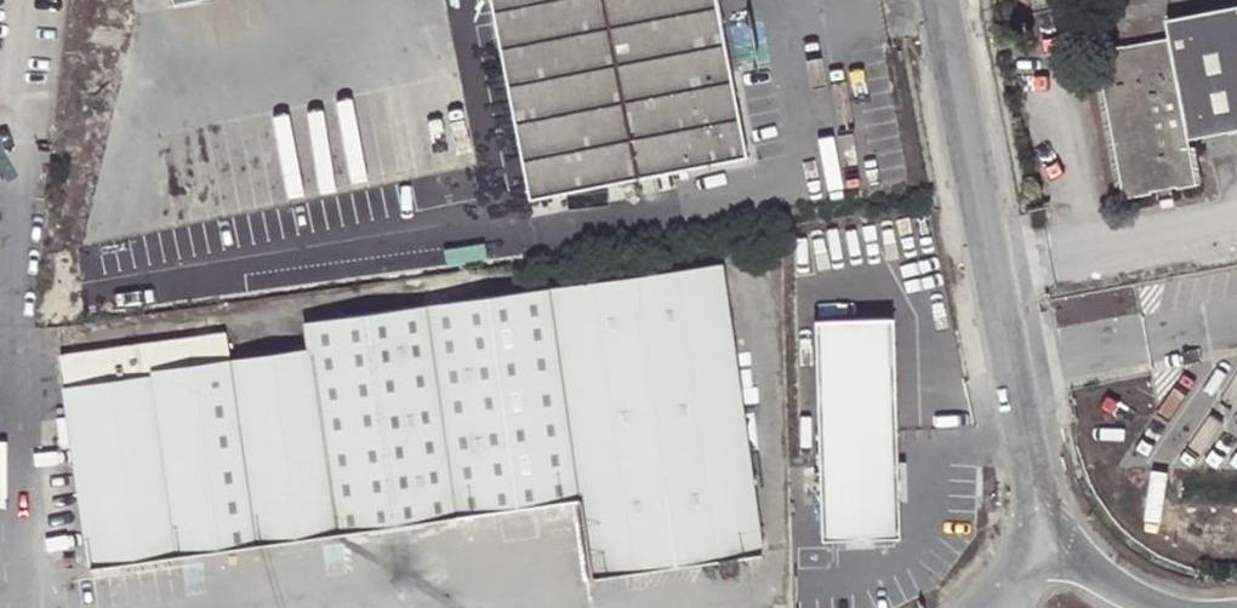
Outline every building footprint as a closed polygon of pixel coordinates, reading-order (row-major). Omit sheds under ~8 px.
[(530,196),(747,155),(716,0),(491,0),(530,196)] [(1171,36),(1098,49),(1126,196),(1158,191),(1159,199),(1175,196),(1173,187),(1198,183),(1189,137),(1236,128),(1236,5),(1167,18),(1171,36)] [(230,358),(227,333),(62,356),(90,567),(260,543),(283,540),(584,498),(595,576),(764,554),(723,263),(305,322),(310,346),(230,358)] [(824,538),(901,535),(898,432),(895,319),(818,321),(822,466),(805,467),(806,506),(823,505),(824,518),(824,538)] [(283,540),(260,543),(263,562),(285,558),(283,540)]
